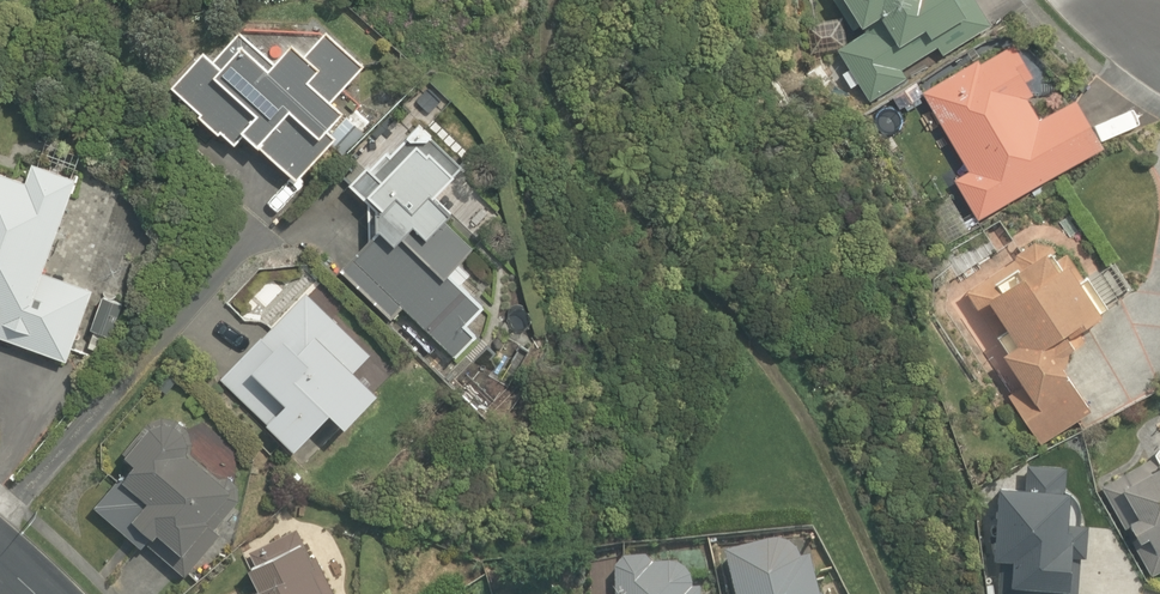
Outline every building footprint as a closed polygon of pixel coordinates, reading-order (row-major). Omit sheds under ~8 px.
[(989,24),(973,0),(832,0),(856,38),(837,50),(870,101),(907,77),(902,70),(936,47),(941,55),(989,24)] [(805,24),(810,50),(845,44),(840,18),(805,24)] [(296,181),(335,137),(327,129),(345,109),(334,99),(364,65),(325,31),(304,54),(292,44),(274,64),(237,32),(212,61),(202,52),(172,86),(202,113),(197,118),(218,136),(221,133),(235,145),(244,135),(296,181)] [(978,219),(1103,147),(1075,97),(1039,118),(1027,97),(1033,93),(1025,79),(1031,75),(1012,43),(979,62),(977,59),(923,90),(970,171),(955,180),(978,219)] [(371,236),(340,267),(429,351),(438,341),(456,357),(479,333),(465,320),(482,302),(451,272),(474,247),(445,221),(453,213),(436,197),(453,178),(448,172),(458,161),(417,122),(374,168),(370,165),(353,183),(371,200),(371,236)] [(92,289),(43,271),(77,178),(34,162),(28,180),(0,170),(0,335),(66,360),(92,289)] [(1040,441),(1090,409),(1061,365),(1068,350),(1088,337),(1081,326),(1104,312),(1066,253),(1059,258),(1050,244),(1035,241),(1015,254),(1016,256),(964,290),(1023,383),(1008,393),(1040,441)] [(373,354),(306,291),(222,380),(298,451),(332,415),(348,429),(379,396),(355,373),(373,354)] [(111,337),(123,303),(102,296),(90,330),(111,337)] [(532,369),(496,343),(458,395),(494,421),(532,369)] [(168,368),(155,386),(165,393),(178,375),(168,368)] [(135,466),(96,513),(184,581),(248,498),(190,453),(191,451),(192,449),(192,446),(193,444),(193,442),(193,439),(192,437),(192,434),(191,432),(190,430),(188,428),(187,426),(186,424),(184,423),(182,421),(180,420),(178,419),(175,418),(173,417),(171,417),(168,416),(166,417),(164,417),(161,417),(159,418),(157,419),(155,420),(153,421),(151,422),(149,424),(147,426),(146,428),(145,430),(144,432),(143,434),(124,457),(135,466)] [(1100,482),(1122,532),(1131,528),(1153,577),(1159,574),(1159,461),(1155,463),(1150,451),(1097,475),(1100,482)] [(1000,486),(995,562),(1001,562),(999,593),(1019,593),(1073,593),(1077,523),(1066,522),(1070,464),(1026,461),(1024,488),(1000,486)] [(302,528),(246,555),(260,585),(241,593),(332,593),(302,528)] [(728,558),(736,593),(817,593),(806,542),(728,558)] [(619,559),(618,593),(711,593),(711,586),(688,586),(689,561),(619,559)]
